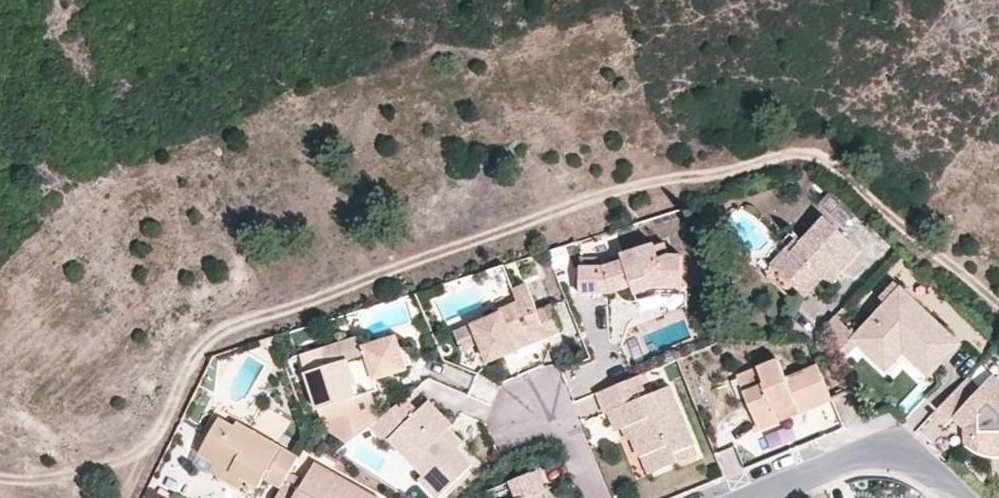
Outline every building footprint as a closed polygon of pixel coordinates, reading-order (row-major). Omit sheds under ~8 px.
[(826,217),(809,233),(803,239),(799,236),(774,264),(807,295),(819,284),(823,280),(829,286),(861,251),(826,217)] [(805,230),(799,236),(803,239),(809,233),(805,230)] [(655,242),(622,252),(625,259),(604,265),(582,264),(582,294),(614,293),(632,287),(635,294),(660,288),(682,288),(683,254),(670,252),(660,255),(656,245),(655,242)] [(666,242),(656,245),(660,255),(670,252),(666,242)] [(622,252),(602,258),(604,265),(625,259),(622,252)] [(823,280),(819,284),(825,290),(829,286),(823,280)] [(539,310),(529,284),(513,289),(518,301),(501,308),(503,312),(475,323),(475,322),(456,329),(463,348),(482,341),(489,359),(564,329),(554,304),(539,310)] [(853,339),(882,366),(906,343),(935,370),(962,343),(902,285),(853,339)] [(361,335),(327,347),(330,358),(306,365),(325,426),(347,443),(369,426),(370,425),(380,417),(371,392),(378,389),(375,380),(408,368),(398,335),(365,346),(361,335)] [(906,343),(882,366),(888,372),(905,354),(928,376),(935,370),(906,343)] [(330,358),(327,347),(302,355),(306,365),(330,358)] [(801,413),(833,399),(818,364),(787,376),(779,358),(738,374),(761,430),(782,421),(777,411),(798,404),(801,413)] [(987,457),(998,457),(998,376),(996,374),(981,388),(968,376),(955,391),(938,410),(952,423),(956,418),(969,428),(968,431),(968,435),(969,441),(970,444),(971,446),(973,449),(975,452),(977,453),(980,455),(983,456),(987,457)] [(639,375),(598,392),(606,411),(609,409),(617,429),(627,425),(632,423),(638,436),(632,439),(639,457),(642,455),(649,453),(656,471),(678,461),(673,451),(695,443),(671,386),(648,395),(639,375)] [(406,397),(380,417),(370,425),(387,444),(390,441),(398,435),(429,469),(422,475),(418,478),(437,497),(473,463),(457,447),(442,432),(449,427),(453,424),(430,400),(419,410),(406,397)] [(288,481),(300,456),(238,421),(235,425),(220,418),(199,454),(245,479),(259,487),(263,478),(283,488),(284,487),(288,482),(288,481)] [(632,423),(627,425),(632,439),(638,436),(632,423)] [(462,442),(449,427),(442,432),(457,447),(462,442)] [(398,435),(390,441),(422,475),(429,469),(398,435)] [(649,453),(642,455),(649,474),(656,471),(649,453)] [(240,488),(245,479),(199,454),(195,461),(240,488)] [(288,481),(288,482),(284,487),(283,488),(278,497),(381,497),(315,462),(300,489),(288,481)] [(538,470),(499,487),(503,497),(550,497),(538,470)]
